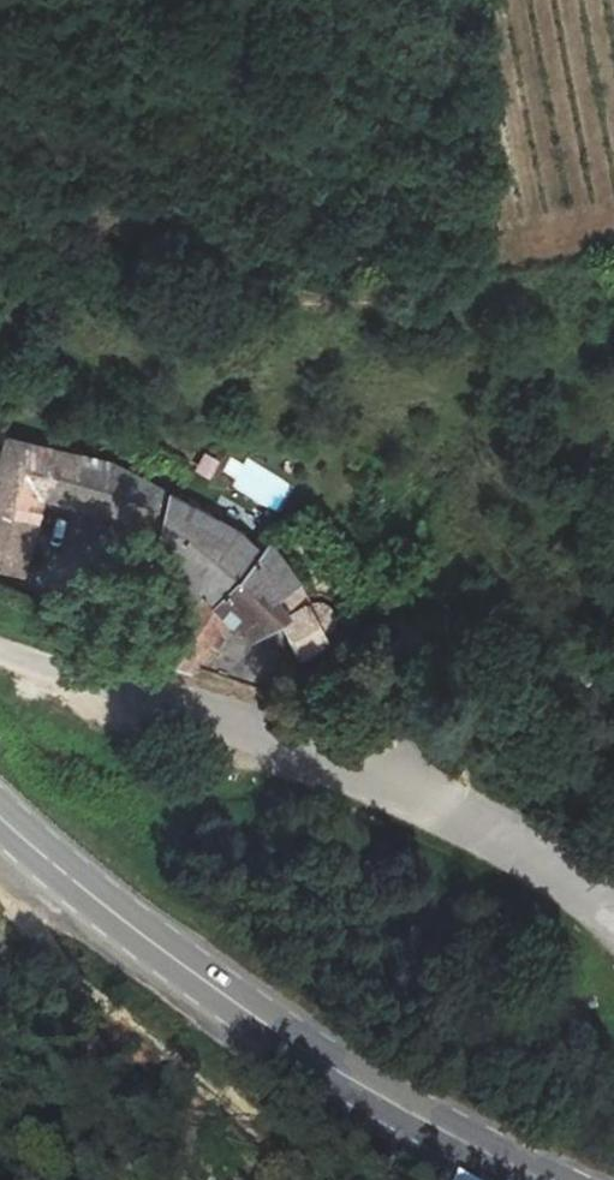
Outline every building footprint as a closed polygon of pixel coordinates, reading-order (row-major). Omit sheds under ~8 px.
[(52,448),(5,436),(0,455),(0,560),(19,565),(40,491),(52,448)] [(97,508),(110,463),(52,448),(40,491),(97,508)] [(199,448),(191,468),(210,476),(218,457),(199,448)] [(264,550),(236,529),(168,493),(110,463),(97,508),(159,526),(151,552),(196,593),(154,651),(186,662),(218,600),(264,550)] [(302,578),(274,539),(264,550),(218,600),(254,634),(276,619),(277,622),(279,622),(292,646),(290,647),(295,657),(298,655),(297,652),(327,637),(325,633),(329,628),(332,621),(332,613),(328,606),(325,604),(319,600),(311,600),(302,578)]
